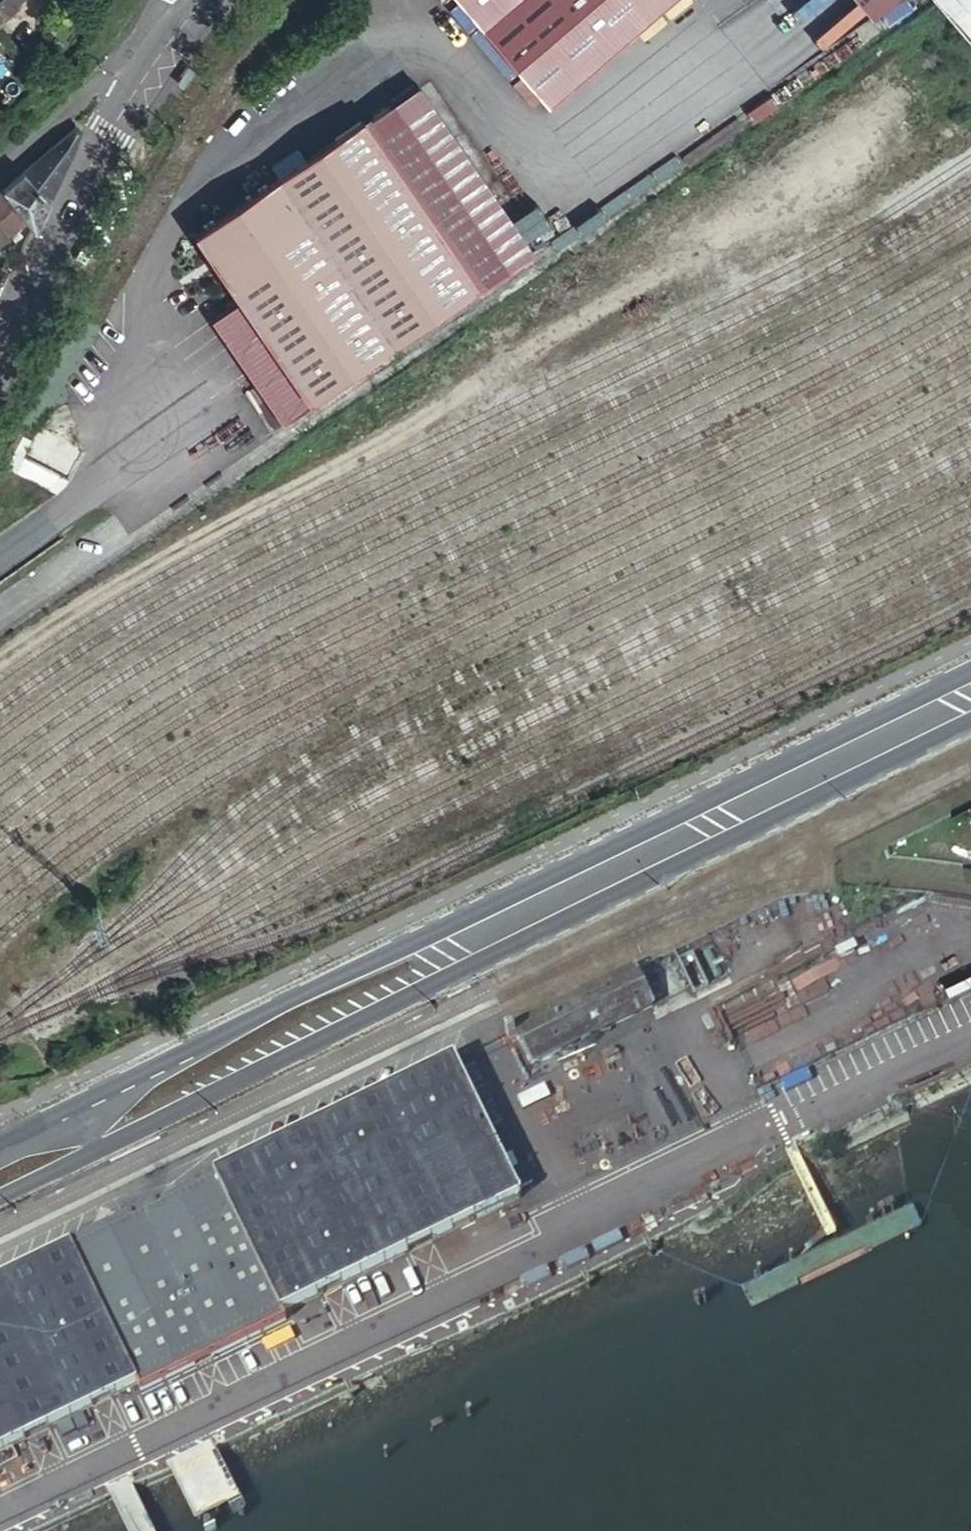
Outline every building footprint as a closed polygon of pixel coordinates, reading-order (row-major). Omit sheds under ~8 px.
[(12,0),(0,0),(0,12),(12,0)] [(617,0),(459,0),(546,103),(638,25),(617,0)] [(638,25),(667,0),(617,0),(638,25)] [(970,41),(970,0),(936,0),(970,41)] [(368,117),(481,282),(530,248),(417,84),(368,117)] [(194,235),(240,300),(309,399),(475,285),(361,119),(194,235)] [(34,224),(35,226),(81,133),(78,127),(0,195),(0,220),(15,239),(34,224)] [(15,239),(0,220),(0,250),(15,239)] [(311,403),(309,399),(240,300),(211,320),(282,423),(311,403)] [(29,428),(19,461),(74,477),(84,444),(29,428)] [(803,1009),(832,996),(817,963),(788,976),(803,1009)] [(515,1030),(532,1067),(659,1006),(639,966),(515,1030)] [(138,1383),(141,1389),(288,1318),(285,1312),(524,1196),(457,1058),(0,1279),(0,1450),(138,1383)]
